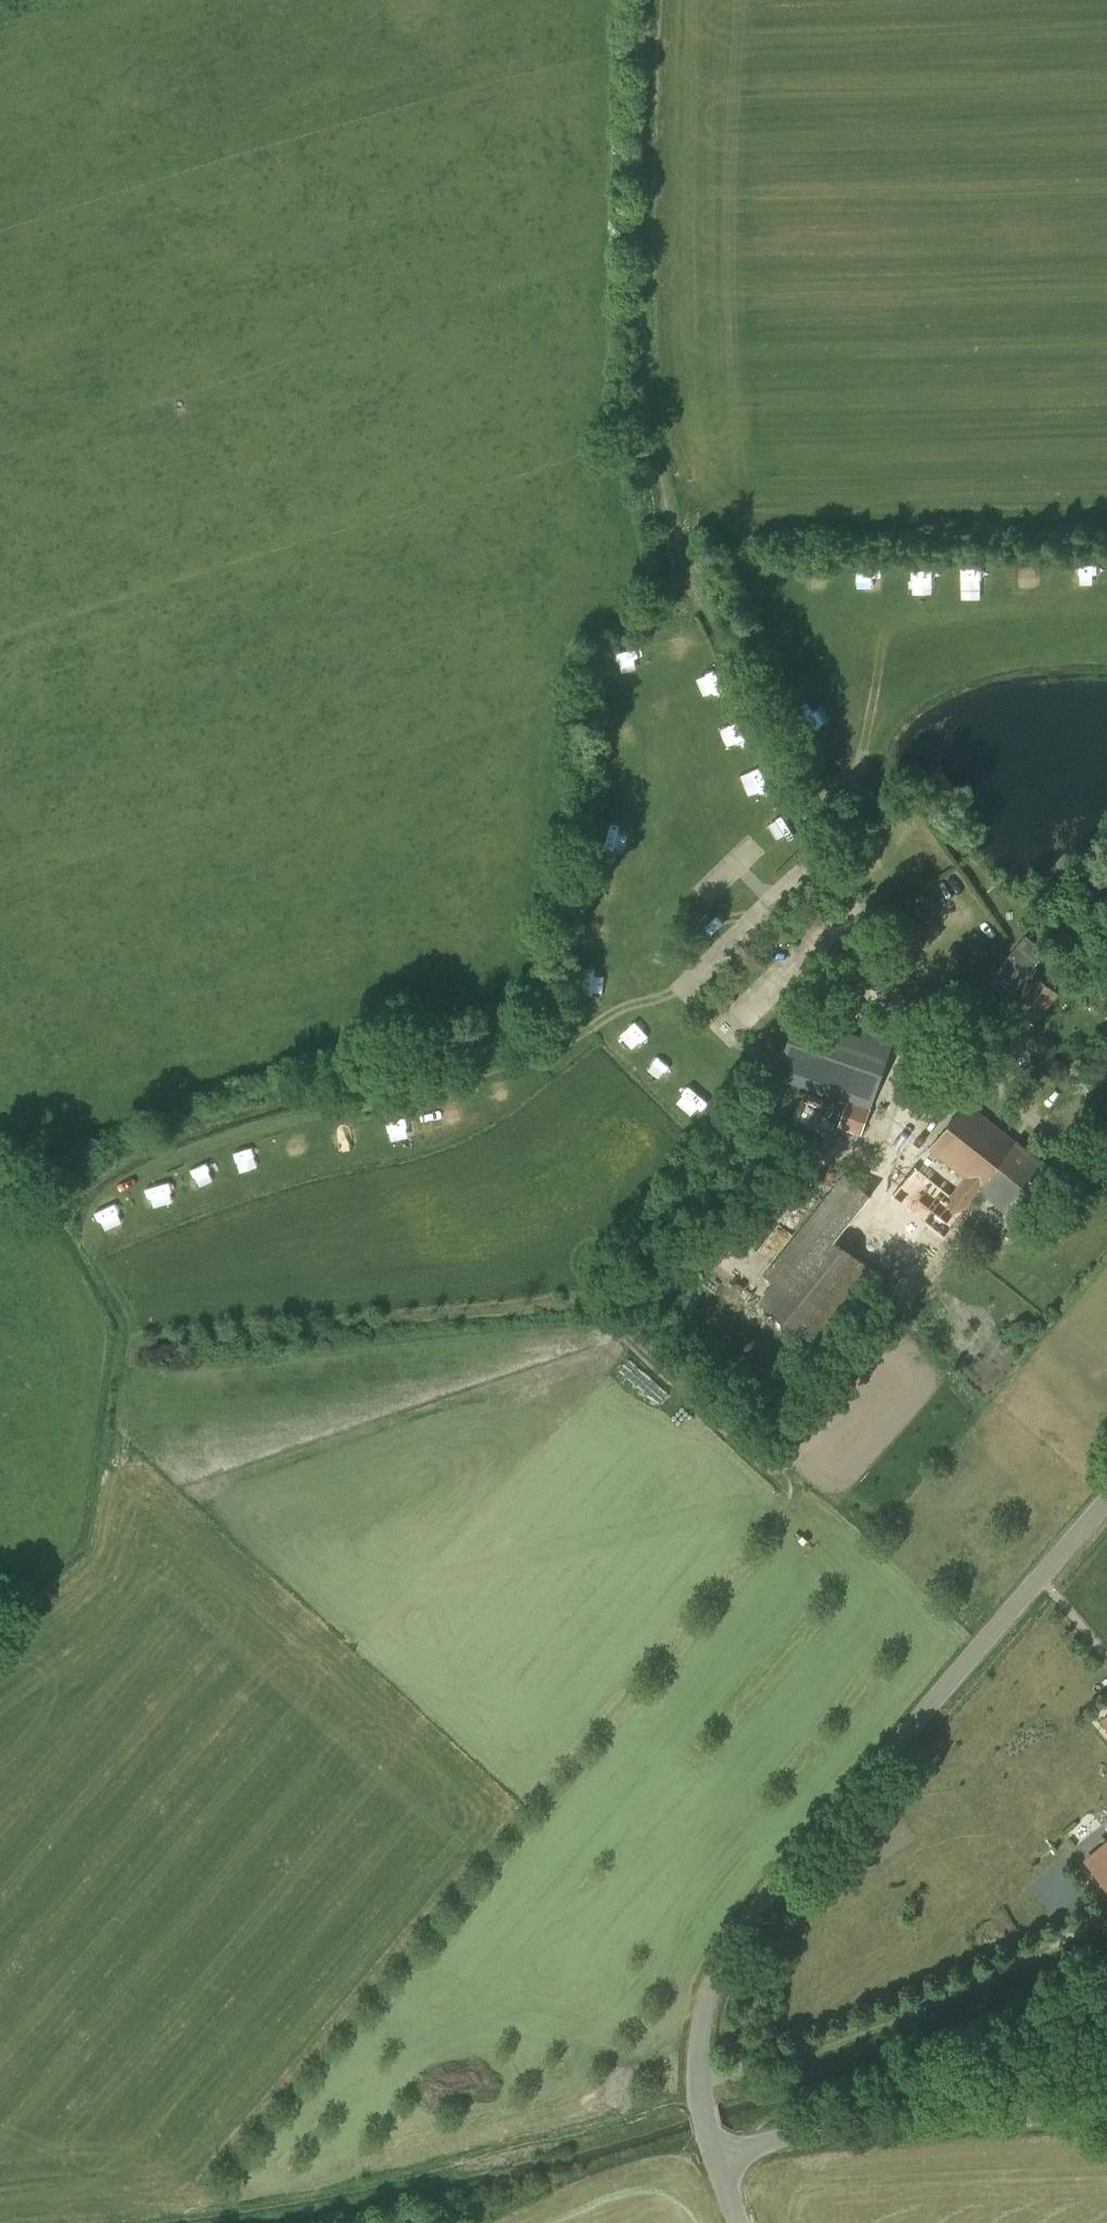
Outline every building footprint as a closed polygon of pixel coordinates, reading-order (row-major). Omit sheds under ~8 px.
[(991,596),(990,575),(966,576),(966,597),(991,596)] [(935,595),(934,579),(917,580),(918,596),(935,595)] [(1010,1005),(1033,1024),(1059,993),(1036,974),(1010,1005)] [(838,1126),(862,1135),(871,1108),(896,1033),(865,1022),(860,1033),(798,1012),(776,1077),(847,1101),(838,1126)] [(763,1111),(775,1115),(786,1085),(774,1081),(763,1111)] [(967,1100),(930,1149),(964,1177),(952,1192),(970,1206),(981,1192),(1015,1219),(1053,1171),(967,1100)] [(915,1165),(891,1196),(945,1239),(970,1206),(952,1192),(951,1193),(915,1165)] [(844,1173),(764,1275),(836,1333),(918,1231),(844,1173)] [(1084,1859),(1106,1887),(1106,1840),(1084,1859)]
